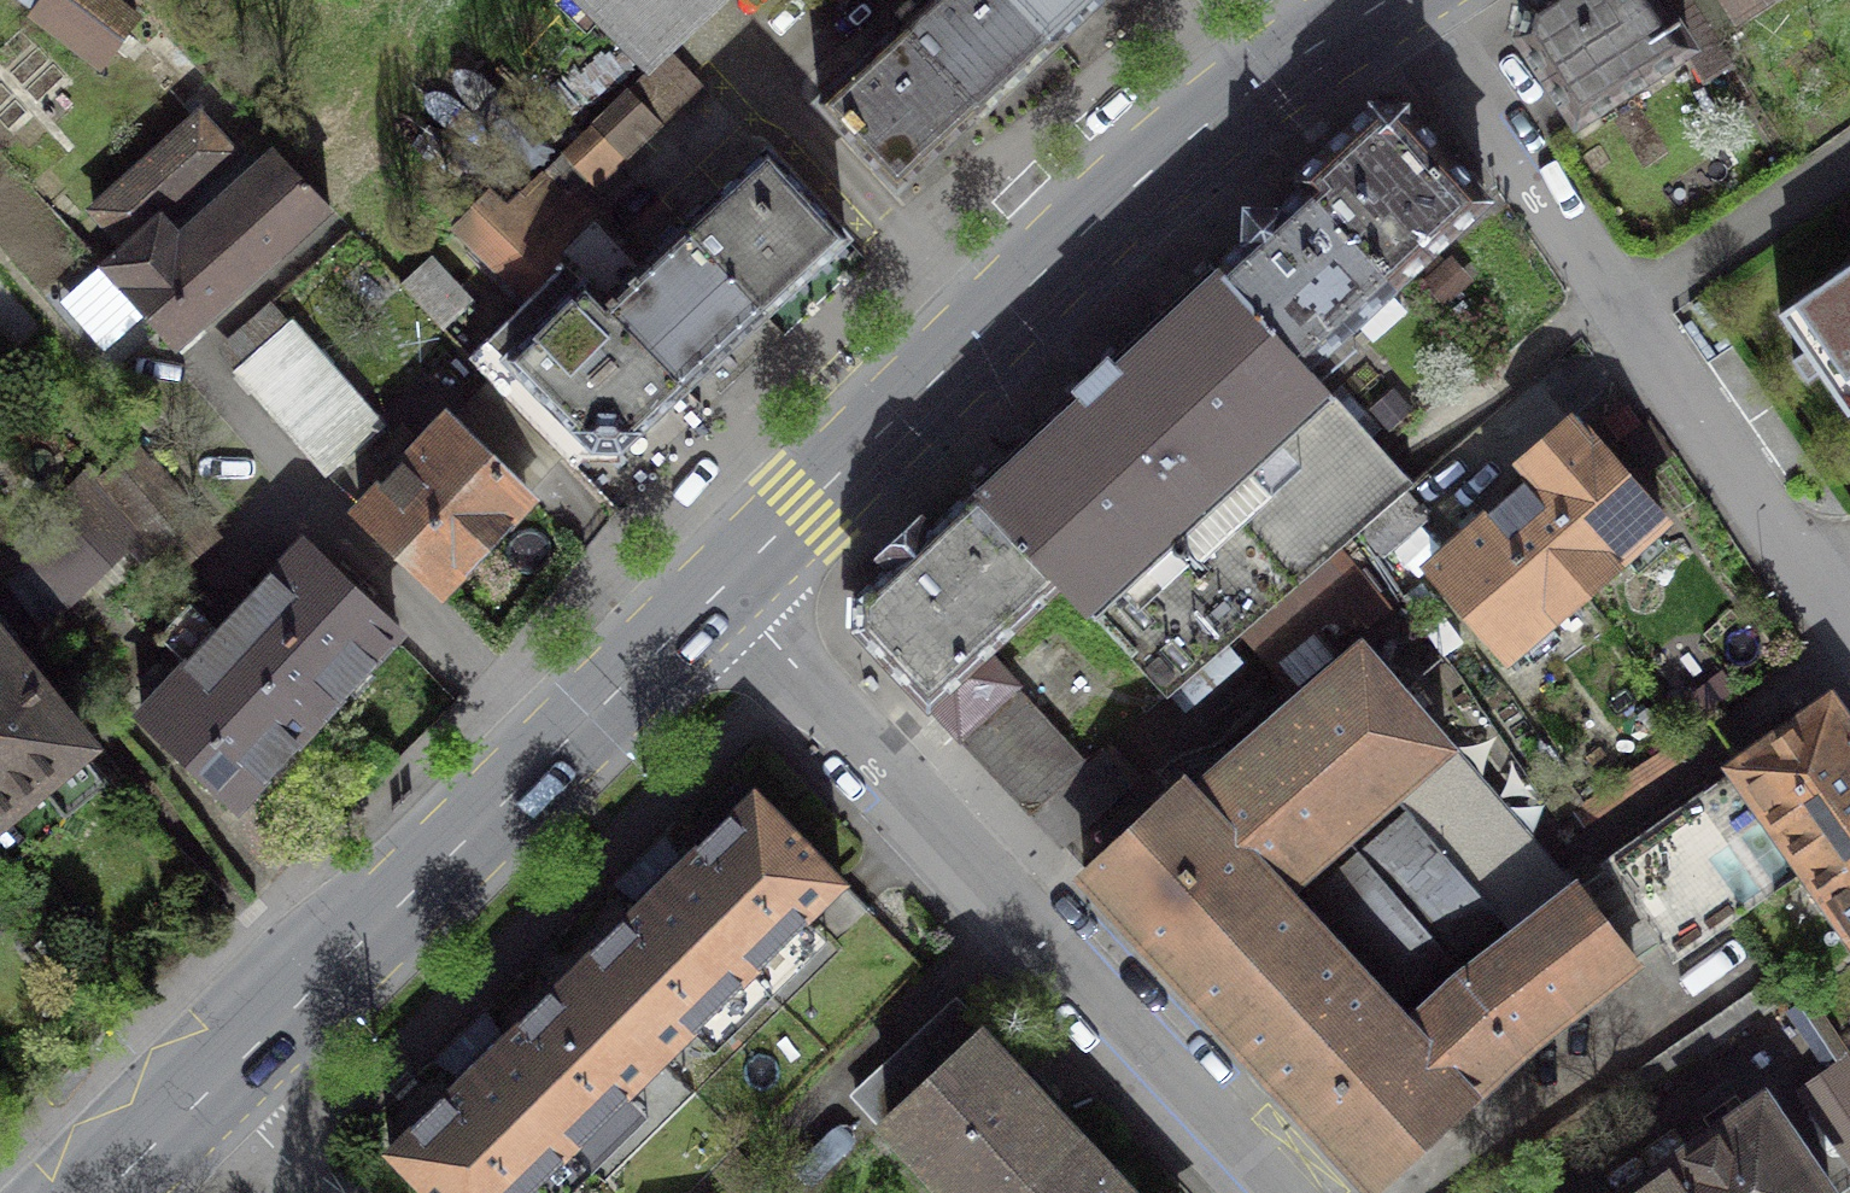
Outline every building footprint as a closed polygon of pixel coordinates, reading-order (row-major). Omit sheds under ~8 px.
[(115,0),(31,0),(105,58),(137,17),(115,0)] [(652,67),(689,32),(723,0),(584,0),(652,67)] [(1056,42),(1018,0),(928,0),(898,27),(978,113),(1056,42)] [(1056,42),(1099,0),(1018,0),(1056,42)] [(1712,34),(1690,0),(1674,0),(1664,7),(1659,0),(1537,0),(1526,7),(1523,21),(1520,34),(1577,121),(1712,34)] [(1737,14),(1760,0),(1728,0),(1737,14)] [(898,187),(978,113),(898,27),(818,101),(898,187)] [(1375,107),(1300,177),(1397,284),(1486,201),(1403,109),(1375,107)] [(231,149),(199,114),(93,210),(124,241),(100,264),(171,347),(328,207),(277,152),(263,164),(241,140),(231,149)] [(616,149),(592,123),(504,205),(582,284),(601,302),(639,269),(596,222),(600,217),(575,188),(616,149)] [(845,237),(765,151),(684,227),(764,312),(845,237)] [(1247,242),(1218,268),(1307,366),(1397,284),(1300,177),(1297,180),(1305,189),(1279,213),(1277,211),(1245,240),(1247,242)] [(550,315),(582,284),(504,205),(491,192),(458,225),(519,286),(521,283),(532,296),(550,315)] [(764,312),(684,227),(639,269),(601,302),(684,386),(764,312)] [(1218,268),(1213,263),(1092,374),(972,484),(977,490),(1059,579),(1168,696),(1359,531),(1403,492),(1413,484),(1307,366),(1218,268)] [(1780,313),(1806,350),(1794,359),(1807,378),(1819,370),(1849,412),(1849,265),(1780,313)] [(620,447),(684,386),(601,302),(582,284),(550,315),(532,296),(487,337),(595,444),(620,447)] [(382,423),(291,320),(237,369),(328,472),(382,423)] [(527,493),(450,417),(360,511),(440,587),(527,493)] [(1534,477),(1507,501),(1584,587),(1661,519),(1572,419),(1522,464),(1534,477)] [(214,535),(141,450),(103,483),(155,548),(171,568),(214,535)] [(103,596),(155,548),(103,483),(91,469),(34,524),(52,542),(8,583),(43,626),(90,581),(103,596)] [(894,567),(861,598),(860,612),(860,625),(1033,813),(1088,765),(983,652),(1029,610),(1028,609),(1059,579),(977,490),(932,532),(924,524),(905,541),(886,559),(894,567)] [(1426,519),(1403,492),(1359,531),(1381,558),(1426,519)] [(1584,587),(1507,501),(1431,566),(1507,655),(1584,587)] [(397,633),(304,542),(220,630),(315,720),(397,633)] [(315,720),(220,630),(142,711),(236,801),(315,720)] [(6,803),(15,814),(46,788),(66,812),(104,780),(76,747),(82,742),(0,645),(0,808),(6,803)] [(1398,788),(1448,745),(1362,647),(1189,796),(1178,783),(1085,870),(1186,978),(1277,893),(1398,788)] [(1739,768),(1740,769),(1604,864),(1659,943),(1673,963),(1809,867),(1849,838),(1849,734),(1829,705),(1739,768)] [(1413,806),(1315,890),(1407,995),(1503,912),(1518,930),(1572,889),(1448,745),(1398,788),(1413,806)] [(1124,795),(1092,761),(1088,765),(1033,813),(1065,847),(1124,795)] [(679,857),(656,879),(748,970),(840,879),(753,793),(683,862),(679,857)] [(1809,867),(1849,925),(1849,838),(1809,867)] [(1277,893),(1186,978),(1376,1185),(1526,1046),(1659,943),(1604,864),(1572,889),(1518,930),(1462,974),(1404,1026),(1380,1001),(1382,999),(1354,969),(1351,972),(1332,951),(1334,949),(1331,946),(1329,948),(1309,927),(1312,925),(1309,922),(1306,924),(1287,903),(1289,901),(1286,898),(1284,900),(1277,893)] [(640,905),(573,971),(659,1058),(748,970),(656,879),(635,900),(640,905)] [(499,1033),(478,1054),(569,1146),(659,1058),(573,971),(504,1038),(499,1033)] [(979,1038),(985,1033),(955,1001),(855,1094),(884,1126),(891,1120),(959,1192),(1123,1192),(979,1038)] [(569,1146),(478,1054),(456,1075),(461,1081),(390,1149),(432,1192),(521,1192),(569,1146)] [(1837,1062),(1803,1087),(1849,1157),(1849,1080),(1837,1062)] [(1762,1101),(1629,1192),(1825,1192),(1762,1101)] [(735,1148),(690,1192),(740,1192),(760,1173),(735,1148)]
